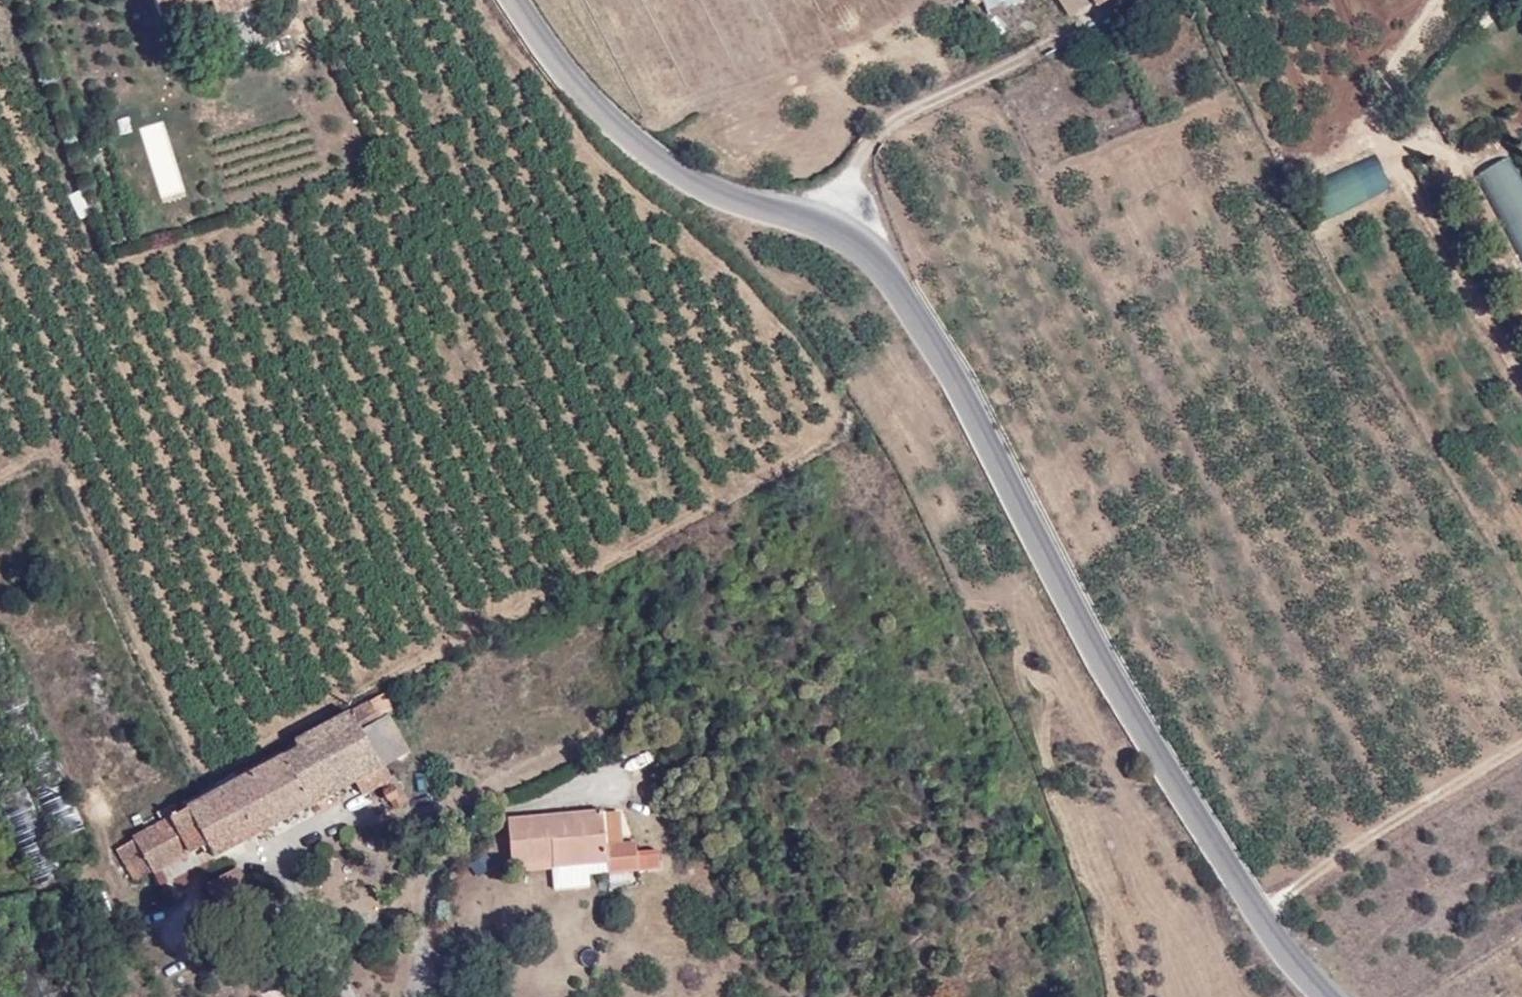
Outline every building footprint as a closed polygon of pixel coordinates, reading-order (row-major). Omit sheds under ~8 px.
[(253,0),(154,0),(162,17),(212,2),(217,17),(249,7),(247,3),(253,0)] [(1092,3),(1090,0),(1057,0),(1069,18),(1092,3)] [(1521,257),(1521,162),(1520,158),(1484,174),(1521,257)] [(1328,219),(1392,188),(1379,160),(1314,190),(1328,219)] [(0,630),(0,702),(21,752),(70,872),(99,860),(4,628),(0,630)] [(395,692),(387,696),(394,708),(401,704),(395,692)] [(385,693),(377,698),(386,713),(394,708),(387,696),(385,693)] [(350,713),(349,711),(294,741),(298,748),(282,757),(311,805),(355,781),(368,774),(376,787),(379,785),(386,781),(401,808),(410,803),(396,776),(392,778),(385,765),(410,751),(386,713),(377,698),(350,713)] [(36,887),(64,875),(0,718),(0,799),(36,887)] [(282,757),(248,775),(274,825),(311,805),(282,757)] [(363,795),(376,787),(368,774),(355,781),(363,795)] [(274,825),(248,775),(133,838),(134,841),(117,850),(135,881),(151,873),(152,876),(205,846),(212,860),(274,825)] [(394,813),(401,808),(386,781),(379,785),(394,813)] [(609,862),(609,872),(639,870),(637,843),(607,845),(604,810),(509,818),(513,864),(554,861),(555,867),(609,862)] [(219,871),(212,860),(205,846),(152,876),(166,900),(214,873),(219,871)] [(513,870),(555,867),(554,861),(513,864),(513,870)] [(589,874),(609,872),(609,862),(555,867),(556,889),(590,886),(589,874)]
